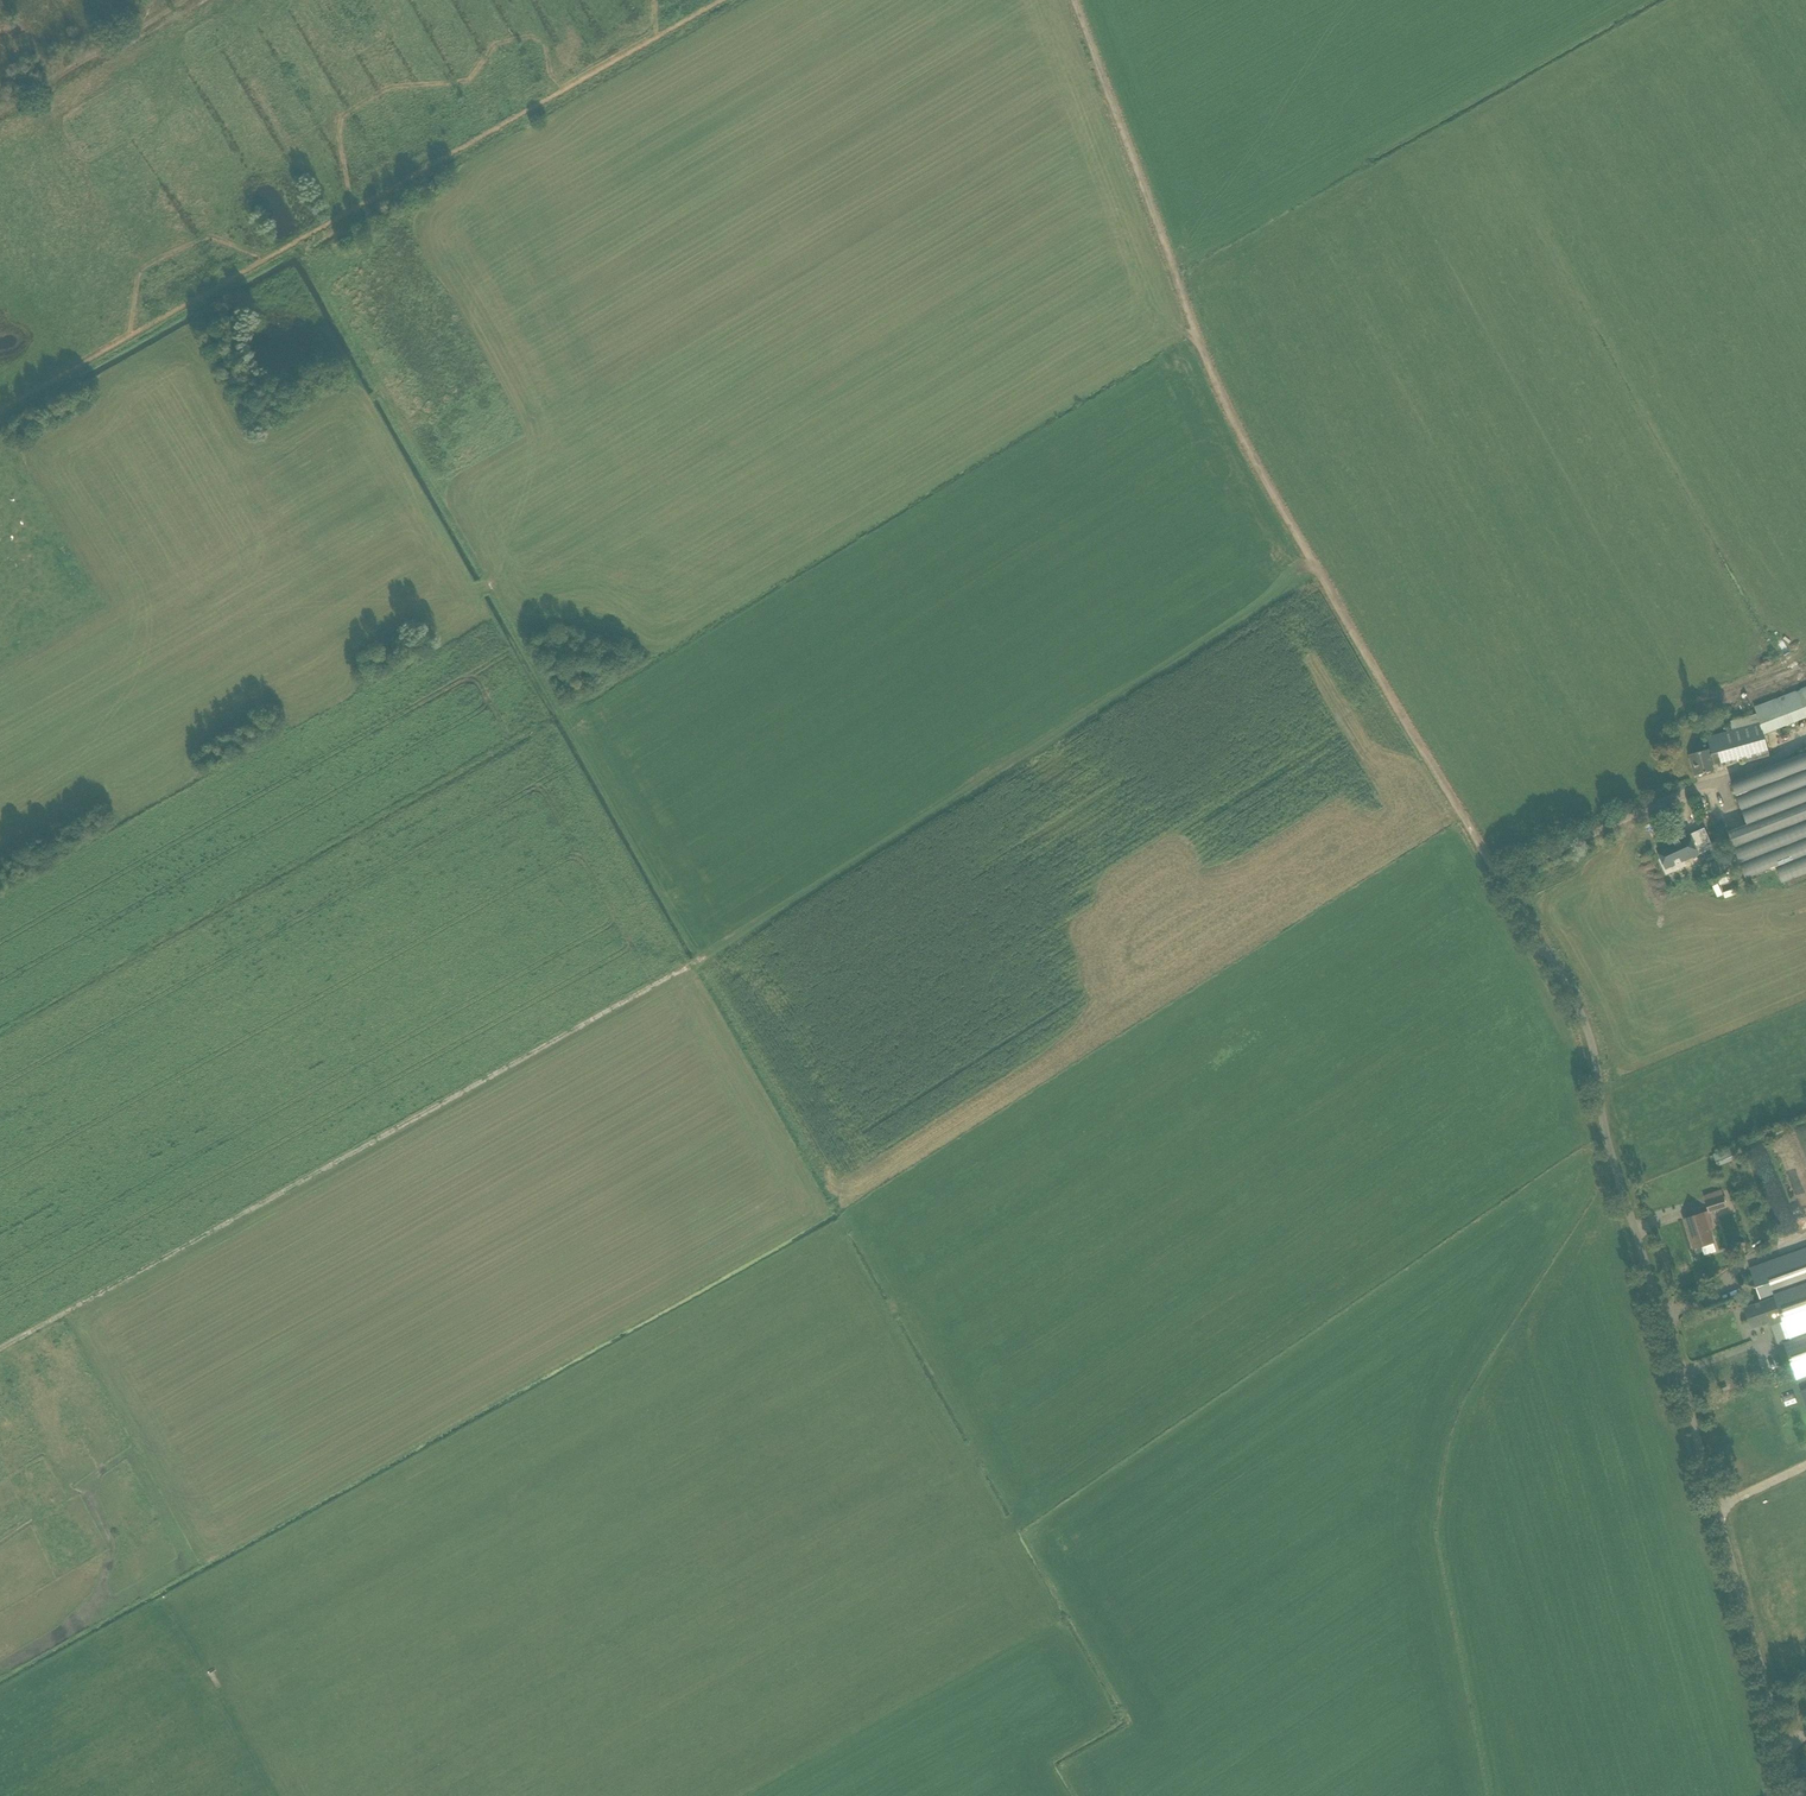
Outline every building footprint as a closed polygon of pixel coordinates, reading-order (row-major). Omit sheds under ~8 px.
[(1752,715),(1731,721),(1733,730),(1707,737),(1710,749),(1689,754),(1695,776),(1714,771),(1711,760),(1739,753),(1742,763),(1769,755),(1763,734),(1805,717),(1805,687),(1755,707),(1757,713),(1752,715)] [(1728,833),(1746,880),(1778,867),(1783,882),(1805,873),(1805,752),(1731,781),(1748,826),(1728,833)] [(1689,834),(1658,848),(1662,859),(1660,860),(1664,868),(1666,873),(1667,874),(1686,865),(1684,861),(1703,852),(1701,848),(1712,843),(1710,839),(1694,846),(1689,834)] [(1716,895),(1721,893),(1716,883),(1711,885),(1716,895)] [(1721,892),(1723,897),(1735,893),(1733,887),(1721,892)] [(1781,1148),(1793,1143),(1789,1134),(1777,1138),(1781,1148)] [(1730,1148),(1713,1155),(1718,1166),(1734,1159),(1730,1148)] [(1723,1196),(1706,1201),(1710,1213),(1727,1208),(1723,1196)] [(1694,1249),(1715,1242),(1711,1229),(1714,1228),(1708,1211),(1683,1220),(1694,1249)] [(1751,1268),(1762,1301),(1745,1307),(1752,1328),(1767,1323),(1769,1328),(1782,1323),(1788,1340),(1805,1334),(1805,1249),(1751,1268)] [(1805,1376),(1805,1335),(1784,1343),(1797,1379),(1805,1376)]
